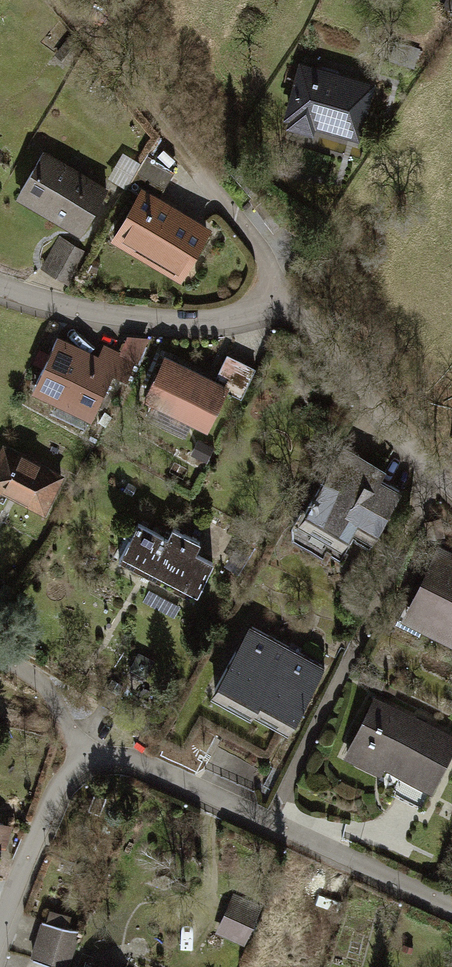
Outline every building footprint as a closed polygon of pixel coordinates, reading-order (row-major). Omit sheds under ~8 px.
[(376,81),(304,61),(289,115),(361,135),(376,81)] [(105,190),(44,155),(19,197),(80,233),(105,190)] [(174,173),(148,160),(136,183),(162,197),(174,173)] [(214,231),(145,193),(118,241),(187,279),(214,231)] [(99,360),(61,343),(38,395),(89,417),(109,374),(119,378),(128,358),(104,347),(99,360)] [(214,428),(231,385),(247,392),(257,366),(230,355),(221,377),(166,355),(147,402),(214,428)] [(388,469),(344,445),(305,517),(341,536),(351,519),(375,532),(398,490),(381,480),(388,469)] [(8,447),(0,461),(0,490),(44,512),(63,475),(8,447)] [(165,540),(137,525),(121,555),(192,592),(208,563),(193,555),(198,544),(170,529),(165,540)] [(439,547),(404,615),(451,639),(451,554),(439,547)] [(324,665),(249,628),(219,689),(294,726),(324,665)] [(372,697),(347,753),(429,790),(451,739),(451,733),(372,697)] [(0,823),(0,857),(10,826),(0,823)] [(260,908),(235,898),(222,931),(247,941),(260,908)] [(46,921),(79,930),(83,919),(50,909),(46,921)] [(41,924),(30,958),(56,966),(70,966),(80,937),(41,924)]
